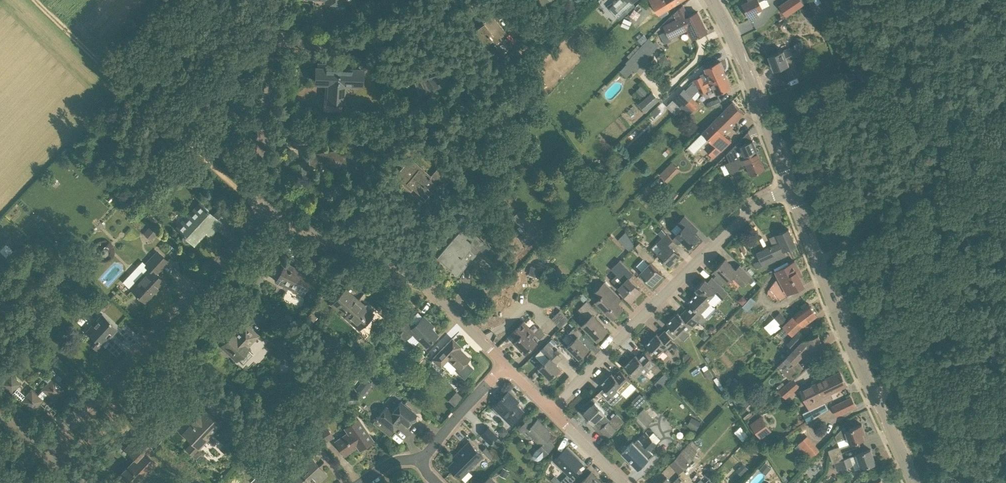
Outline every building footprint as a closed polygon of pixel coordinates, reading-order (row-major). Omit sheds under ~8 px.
[(610,8),(618,18),(633,4),(631,2),(634,0),(618,0),(610,8)] [(654,4),(649,7),(655,17),(683,0),(651,0),(654,4)] [(743,3),(749,15),(763,8),(760,1),(762,0),(750,0),(743,3)] [(779,5),(787,16),(805,4),(802,0),(787,0),(779,5)] [(820,0),(813,0),(803,7),(806,13),(822,2),(820,0)] [(688,29),(693,39),(707,32),(701,19),(698,12),(689,16),(683,4),(676,11),(674,14),(677,20),(664,27),(666,31),(660,34),(665,44),(672,41),(671,38),(688,29)] [(492,14),(483,22),(484,23),(473,32),(484,46),(492,40),(495,43),(502,38),(500,36),(506,31),(492,14)] [(632,22),(630,21),(625,18),(621,26),(629,29),(632,22)] [(511,47),(503,37),(494,45),(502,54),(511,47)] [(626,62),(627,63),(622,70),(625,72),(628,74),(633,69),(636,71),(658,47),(648,39),(640,47),(630,58),(626,62)] [(769,56),(774,70),(784,66),(790,64),(788,61),(800,57),(799,56),(802,55),(800,51),(805,50),(802,41),(795,44),(796,46),(769,56)] [(726,75),(720,61),(706,68),(708,72),(701,74),(702,77),(692,81),(694,85),(698,84),(699,87),(726,75)] [(344,84),(361,85),(362,71),(335,69),(335,70),(331,70),(331,63),(318,62),(317,68),(317,82),(330,83),(328,111),(341,112),(344,84)] [(446,71),(429,77),(425,63),(414,67),(418,81),(416,82),(419,92),(425,90),(426,92),(429,91),(428,89),(449,82),(446,71)] [(524,73),(530,83),(533,81),(540,76),(534,67),(533,68),(524,73)] [(784,69),(775,72),(779,84),(789,81),(784,69)] [(699,87),(700,88),(702,93),(708,90),(709,91),(715,88),(717,93),(731,87),(726,75),(699,87)] [(642,85),(637,90),(644,97),(649,93),(642,85)] [(692,97),(680,86),(672,94),(676,99),(674,100),(682,108),(692,97)] [(653,91),(639,103),(646,111),(660,99),(653,91)] [(507,116),(515,103),(503,96),(495,109),(507,116)] [(692,97),(682,108),(689,115),(694,110),(700,105),(695,100),(692,97)] [(719,98),(707,103),(710,109),(722,104),(719,98)] [(723,133),(744,112),(733,102),(703,132),(688,146),(694,152),(709,138),(721,151),(731,141),(723,133)] [(757,150),(749,131),(727,154),(730,161),(726,163),(726,164),(721,166),(731,162),(757,150)] [(344,145),(334,146),(334,150),(307,153),(307,154),(312,153),(312,160),(309,160),(309,168),(314,168),(313,166),(320,165),(320,167),(322,167),(322,165),(329,165),(330,165),(329,163),(336,162),(337,171),(347,170),(344,145)] [(765,169),(757,150),(731,162),(727,164),(721,166),(725,175),(731,173),(748,166),(752,175),(765,169)] [(373,159),(363,160),(364,167),(369,166),(369,168),(374,167),(373,159)] [(409,160),(395,176),(402,182),(403,180),(421,195),(427,188),(433,193),(449,174),(439,166),(430,177),(409,160)] [(666,175),(676,164),(674,162),(663,172),(666,175)] [(53,175),(47,181),(53,186),(58,180),(53,175)] [(725,200),(718,205),(722,210),(729,205),(725,200)] [(226,217),(222,213),(222,212),(219,209),(213,216),(207,210),(207,209),(200,202),(176,227),(185,235),(183,237),(183,240),(186,243),(189,243),(191,240),(202,228),(208,233),(210,235),(226,217)] [(521,210),(512,216),(523,231),(521,232),(530,245),(540,237),(521,210)] [(699,237),(695,232),(699,228),(685,215),(678,222),(683,227),(676,234),(689,247),(699,237)] [(489,246),(465,225),(438,257),(456,273),(478,247),(484,252),(489,246)] [(159,233),(151,226),(144,233),(151,241),(159,233)] [(657,252),(671,266),(681,255),(673,248),(677,243),(668,234),(662,228),(658,233),(663,238),(658,243),(662,247),(657,252)] [(757,252),(761,259),(763,265),(776,259),(776,260),(787,255),(785,250),(796,245),(789,229),(770,237),(773,245),(757,252)] [(626,232),(619,239),(629,250),(635,245),(626,232)] [(639,242),(636,246),(639,251),(638,252),(649,263),(641,272),(653,284),(663,274),(651,262),(655,258),(639,242)] [(158,251),(145,264),(149,268),(143,273),(145,275),(132,289),(138,294),(138,295),(139,296),(139,295),(145,301),(154,291),(154,290),(157,286),(160,288),(165,283),(156,273),(168,261),(158,251)] [(736,269),(726,258),(715,270),(726,281),(731,275),(742,286),(752,276),(740,265),(736,269)] [(761,259),(754,263),(756,268),(763,265),(761,259)] [(632,299),(642,289),(630,278),(634,273),(620,260),(611,269),(623,280),(618,285),(632,299)] [(805,285),(797,271),(800,270),(795,260),(777,270),(781,277),(776,280),(768,290),(768,295),(772,299),(774,297),(778,301),(779,299),(781,302),(788,297),(786,295),(789,293),(805,285)] [(312,276),(286,262),(276,280),(303,294),(312,276)] [(545,269),(534,266),(531,274),(543,277),(545,269)] [(708,300),(712,304),(720,296),(723,298),(729,293),(722,286),(713,276),(708,281),(706,279),(697,288),(708,300)] [(618,294),(605,282),(596,291),(601,296),(597,301),(614,318),(623,308),(614,298),(618,294)] [(486,311),(504,330),(527,308),(506,286),(494,297),(497,300),(486,311)] [(715,307),(712,304),(708,300),(697,288),(696,289),(698,292),(689,302),(691,304),(687,309),(698,321),(698,320),(702,324),(707,319),(705,317),(715,307)] [(360,305),(345,292),(344,291),(332,304),(355,324),(353,327),(366,338),(384,317),(375,309),(372,312),(362,303),(360,305)] [(756,301),(751,297),(743,306),(748,311),(756,301)] [(587,300),(578,309),(588,319),(583,324),(598,339),(608,329),(593,314),(597,310),(587,300)] [(817,314),(810,304),(796,315),(785,325),(789,331),(793,335),(803,324),(817,314)] [(687,309),(681,315),(678,312),(667,323),(678,334),(685,328),(688,331),(698,321),(687,309)] [(560,310),(552,318),(561,327),(569,319),(560,310)] [(787,319),(780,312),(775,317),(781,324),(787,319)] [(118,329),(111,322),(102,313),(98,318),(99,320),(88,332),(97,341),(93,346),(100,352),(108,344),(105,340),(108,337),(108,336),(110,333),(112,335),(118,329)] [(428,324),(430,322),(424,316),(414,325),(408,320),(397,331),(405,339),(412,332),(420,340),(417,343),(422,348),(425,345),(426,346),(438,333),(428,324)] [(534,334),(523,322),(512,333),(518,339),(515,342),(526,353),(544,334),(539,329),(534,334)] [(258,334),(245,323),(234,334),(233,333),(221,346),(236,360),(248,348),(247,346),(258,334)] [(575,325),(567,333),(574,340),(568,346),(580,357),(590,347),(579,337),(583,333),(575,325)] [(677,341),(666,330),(660,336),(657,333),(646,344),(657,355),(663,349),(666,352),(672,346),(675,350),(680,345),(677,341)] [(805,337),(800,331),(788,343),(790,346),(793,348),(805,337)] [(399,336),(396,333),(389,340),(392,343),(399,336)] [(822,345),(823,345),(819,334),(803,339),(787,355),(789,357),(784,361),(779,366),(783,371),(790,379),(801,369),(795,362),(806,350),(822,345)] [(459,350),(460,349),(458,347),(460,346),(452,338),(433,358),(441,365),(447,358),(459,369),(469,358),(463,352),(462,353),(459,350)] [(559,354),(561,352),(558,349),(555,351),(553,349),(548,343),(542,349),(550,358),(540,367),(551,378),(551,377),(560,368),(561,369),(561,368),(556,363),(562,357),(559,354)] [(644,351),(639,357),(636,355),(625,366),(641,381),(643,381),(647,378),(647,376),(645,374),(651,368),(656,373),(661,368),(656,363),(644,351)] [(52,367),(43,378),(48,382),(42,388),(42,389),(38,394),(32,388),(30,391),(11,374),(0,386),(0,398),(3,400),(10,392),(33,412),(44,400),(47,403),(51,398),(54,401),(66,388),(59,382),(63,377),(56,371),(52,367)] [(710,368),(704,372),(708,380),(714,376),(710,368)] [(632,380),(620,370),(615,376),(612,373),(601,384),(611,394),(617,388),(620,392),(632,380)] [(847,384),(841,372),(816,383),(822,396),(831,392),(847,384)] [(665,373),(661,377),(665,382),(669,378),(665,373)] [(365,378),(356,389),(363,395),(372,384),(365,378)] [(800,386),(795,380),(780,391),(785,398),(800,386)] [(822,396),(816,383),(801,390),(810,409),(803,412),(808,422),(829,409),(822,396)] [(745,388),(751,394),(753,392),(748,386),(745,388)] [(494,406),(511,423),(524,410),(514,400),(516,397),(509,391),(494,406)] [(741,391),(735,397),(741,403),(747,397),(741,391)] [(357,394),(348,395),(349,403),(357,402),(357,394)] [(641,394),(636,398),(641,402),(645,398),(641,394)] [(852,397),(833,406),(837,415),(856,406),(852,397)] [(417,417),(416,415),(416,414),(400,402),(393,411),(386,406),(378,417),(394,430),(401,420),(407,425),(411,421),(413,421),(415,420),(416,419),(417,417)] [(625,422),(617,413),(606,424),(599,417),(605,411),(595,402),(585,413),(589,416),(589,417),(594,422),(595,422),(602,429),(601,429),(609,437),(625,422)] [(644,408),(636,415),(646,425),(654,419),(644,408)] [(221,423),(207,409),(201,415),(199,413),(191,423),(192,424),(191,425),(193,427),(185,436),(193,443),(187,449),(192,454),(198,448),(199,449),(209,438),(208,437),(221,423)] [(748,409),(742,414),(746,420),(753,414),(748,409)] [(358,418),(345,427),(349,432),(336,441),(345,454),(358,445),(360,449),(373,440),(358,418)] [(538,419),(535,423),(530,418),(520,428),(528,436),(531,433),(542,444),(537,449),(537,450),(535,452),(534,455),(535,458),(538,459),(542,457),(542,458),(554,445),(548,439),(553,434),(538,419)] [(692,418),(688,426),(696,429),(700,421),(692,418)] [(770,430),(762,419),(753,426),(761,437),(770,430)] [(863,432),(865,432),(862,424),(853,427),(846,429),(845,427),(844,426),(836,435),(836,436),(838,441),(848,437),(850,443),(856,441),(865,438),(863,432)] [(323,443),(333,436),(326,426),(316,433),(323,442),(323,443)] [(501,439),(498,436),(499,436),(489,427),(489,428),(482,434),(482,435),(491,444),(494,446),(501,439)] [(635,468),(638,467),(639,468),(640,467),(644,463),(653,453),(650,450),(657,443),(646,431),(636,441),(635,443),(633,441),(627,447),(625,445),(622,448),(623,451),(622,451),(633,462),(632,464),(635,468)] [(145,454),(151,448),(138,435),(125,448),(136,459),(132,463),(131,463),(121,473),(131,482),(145,482),(141,480),(156,464),(145,454)] [(808,437),(799,445),(800,447),(798,449),(802,454),(807,460),(819,450),(808,437)] [(470,441),(458,452),(460,454),(449,465),(461,477),(484,455),(470,441)] [(701,450),(691,441),(681,452),(670,464),(679,473),(690,462),(701,450)] [(831,456),(842,452),(840,446),(829,450),(831,456)] [(496,456),(491,451),(487,447),(483,451),(492,460),(496,456)] [(555,459),(571,475),(579,467),(583,463),(567,447),(555,459)] [(871,449),(858,453),(863,467),(876,463),(871,449)] [(842,452),(831,456),(833,463),(838,461),(844,459),(842,452)] [(844,459),(838,461),(840,470),(853,465),(850,457),(844,459)] [(305,466),(301,461),(289,472),(299,482),(307,482),(309,481),(311,482),(317,482),(326,474),(313,459),(305,466)] [(759,469),(766,475),(772,467),(766,462),(759,469)] [(743,463),(736,470),(742,476),(749,468),(743,463)] [(503,469),(500,477),(507,479),(510,472),(503,469)] [(714,473),(710,469),(704,474),(709,478),(714,473)] [(275,480),(267,470),(259,478),(264,482),(272,482),(275,480)] [(599,481),(596,478),(597,477),(592,472),(580,482),(603,482),(600,480),(599,481)] [(574,479),(573,481),(567,475),(559,482),(571,482),(575,479),(574,479)]
